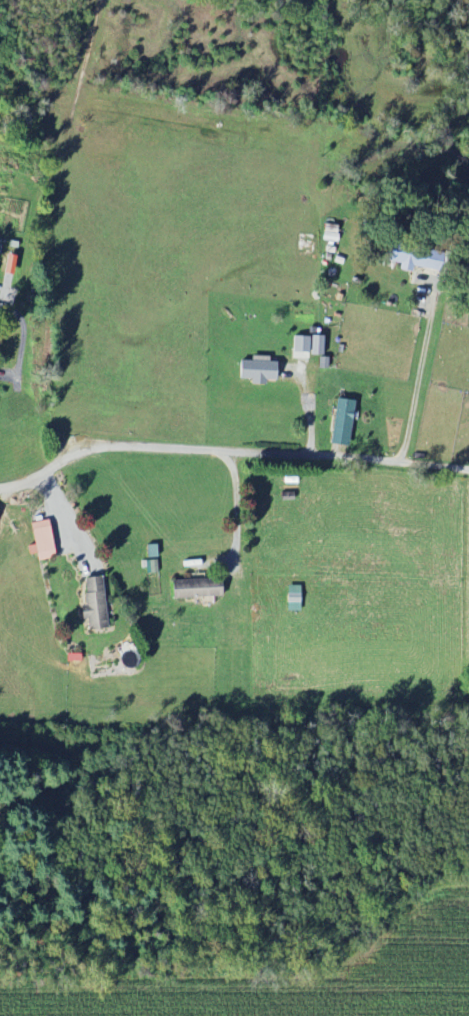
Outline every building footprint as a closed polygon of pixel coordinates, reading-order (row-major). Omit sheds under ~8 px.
[(291,353),(322,354),(323,336),(291,335),(291,353)] [(249,384),(263,385),(263,379),(275,379),(276,362),(258,361),(258,356),(249,356),(249,360),(236,360),(236,379),(249,379),(249,384)] [(327,443),(345,446),(352,401),(334,398),(327,443)] [(31,544),(25,545),(26,554),(34,553),(35,560),(51,557),(46,520),(28,522),(31,544)] [(219,596),(218,578),(201,578),(201,574),(187,574),(187,580),(168,581),(169,598),(219,596)] [(85,629),(104,628),(101,576),(81,577),(83,605),(77,605),(77,619),(84,618),(85,629)] [(284,611),(297,611),(298,586),(285,585),(284,611)]
